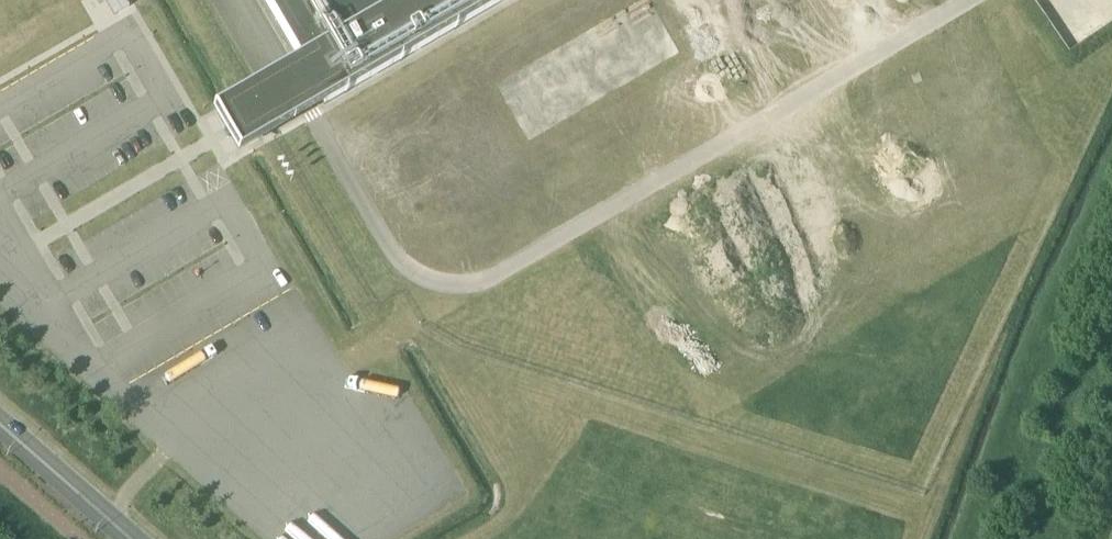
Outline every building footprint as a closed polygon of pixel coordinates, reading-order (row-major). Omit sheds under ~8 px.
[(113,16),(128,7),(124,0),(104,0),(113,16)] [(312,87),(463,0),(262,0),(312,87)] [(1095,19),(1085,0),(1062,12),(1072,31),(1095,19)] [(522,40),(528,53),(556,41),(550,28),(522,40)] [(254,97),(216,119),(237,155),(275,133),(254,97)]
